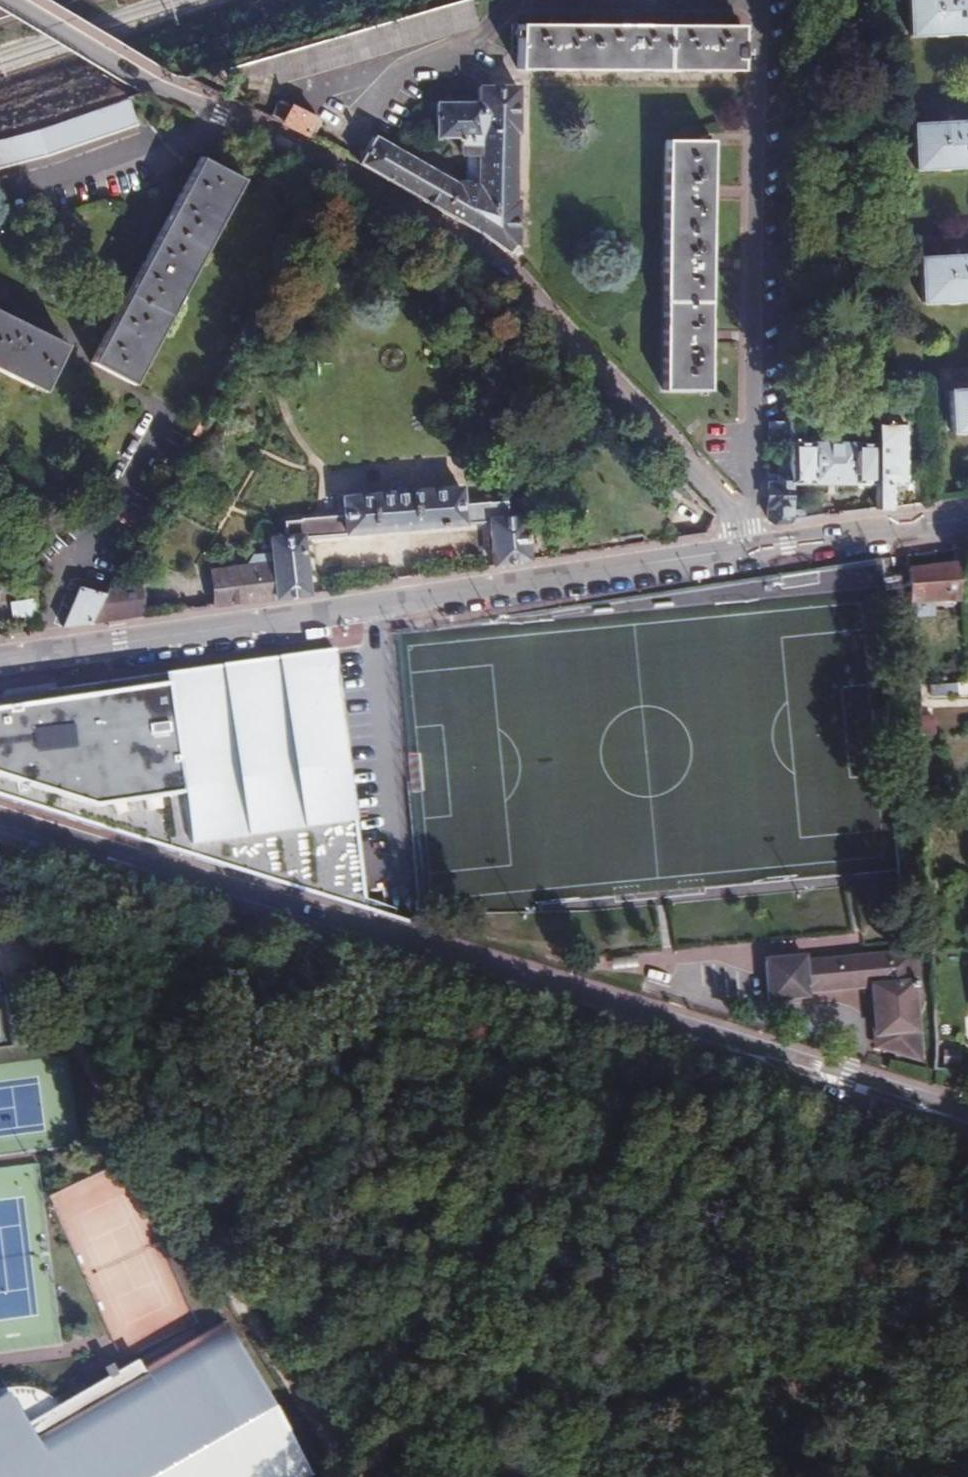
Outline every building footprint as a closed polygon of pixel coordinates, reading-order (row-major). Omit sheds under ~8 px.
[(470,0),(461,0),(238,65),(243,80),(274,71),(277,82),(476,23),(470,0)] [(967,31),(967,0),(905,0),(907,33),(967,31)] [(517,26),(517,71),(666,71),(738,71),(738,58),(743,58),(743,48),(738,48),(738,26),(704,25),(704,21),(692,21),(692,25),(631,25),(631,22),(620,21),(619,26),(559,26),(559,21),(547,21),(547,26),(517,26)] [(372,136),(359,162),(484,234),(508,254),(511,247),(515,246),(516,203),(512,203),(512,134),(516,133),(515,86),(477,86),(477,104),(436,104),(437,136),(461,137),(461,153),(467,153),(466,181),(459,180),(456,184),(423,163),(426,159),(414,153),(411,157),(399,151),(372,136)] [(45,155),(133,125),(124,98),(36,126),(0,135),(0,166),(45,155)] [(289,105),(281,123),(306,135),(314,117),(289,105)] [(967,164),(967,120),(952,122),(912,123),(913,165),(967,164)] [(666,140),(665,390),(710,391),(711,343),(714,343),(715,331),(711,331),(711,271),(715,271),(715,259),(710,259),(711,199),(714,199),(715,187),(711,187),(712,140),(666,140)] [(131,384),(239,177),(198,156),(90,363),(131,384)] [(967,299),(967,256),(959,256),(919,257),(920,301),(967,299)] [(42,390),(66,344),(0,312),(0,370),(42,390)] [(947,389),(950,432),(967,431),(967,388),(947,389)] [(790,443),(789,422),(771,422),(770,443),(790,443)] [(900,422),(873,423),(873,442),(873,485),(874,510),(889,508),(890,485),(902,485),(900,422)] [(873,442),(790,443),(790,458),(790,486),(873,485),(873,442)] [(790,486),(790,458),(779,458),(778,469),(778,483),(766,483),(765,496),(765,517),(772,524),(790,521),(790,513),(790,486)] [(778,483),(778,469),(766,469),(766,483),(778,483)] [(273,598),(309,593),(301,548),(488,519),(485,503),(454,508),(451,495),(326,513),(328,527),(265,536),(267,552),(256,554),(258,563),(213,571),(218,605),(271,596),(273,598)] [(488,519),(522,513),(519,498),(485,503),(488,519)] [(790,521),(803,519),(803,511),(790,513),(790,521)] [(494,565),(529,559),(522,513),(488,519),(494,565)] [(955,567),(906,571),(909,613),(921,612),(920,604),(957,601),(955,567)] [(106,590),(90,623),(145,616),(139,585),(106,590)] [(90,623),(106,590),(80,588),(62,628),(90,623)] [(39,616),(37,600),(10,604),(12,618),(39,616)] [(323,637),(161,658),(166,685),(0,707),(0,805),(81,830),(151,851),(356,913),(349,830),(341,744),(323,637)] [(955,684),(928,687),(929,703),(955,702),(955,684)] [(930,719),(914,719),(915,738),(931,737),(930,719)] [(917,788),(918,799),(929,800),(929,788),(917,788)] [(873,1046),(914,1064),(911,1000),(915,1000),(912,954),(762,961),(764,1001),(805,999),(805,990),(871,986),(873,1046)] [(940,1072),(956,1073),(957,1055),(940,1055),(940,1072)] [(72,1413),(38,1433),(16,1395),(0,1404),(0,1476),(109,1476),(72,1413)]
